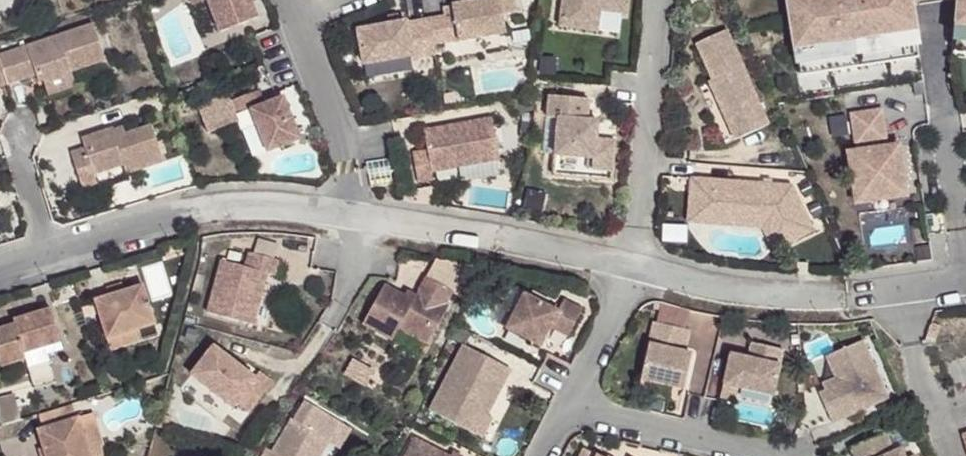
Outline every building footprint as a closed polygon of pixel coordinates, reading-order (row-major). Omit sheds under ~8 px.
[(184,11),(208,2),(221,35),(258,21),(250,0),(180,0),(184,11)] [(431,22),(435,48),(508,34),(504,16),(517,14),(514,0),(493,0),(454,7),(456,17),(448,18),(431,22)] [(559,28),(587,31),(589,11),(600,12),(624,15),(625,0),(562,0),(559,28)] [(800,94),(923,75),(912,0),(785,0),(800,94)] [(952,43),(965,44),(965,0),(956,0),(952,43)] [(454,7),(446,9),(448,18),(456,17),(454,7)] [(589,11),(587,31),(598,33),(600,12),(589,11)] [(435,48),(431,22),(408,26),(408,23),(359,32),(365,66),(413,58),(413,60),(415,60),(437,56),(435,48)] [(0,88),(29,78),(31,86),(36,83),(65,74),(97,65),(87,28),(0,56),(0,86),(0,88)] [(727,31),(697,44),(713,81),(710,82),(724,115),(730,112),(733,118),(727,121),(735,140),(769,125),(727,31)] [(437,56),(438,62),(510,49),(508,34),(435,48),(437,56)] [(413,58),(365,66),(368,81),(417,73),(415,60),(413,60),(413,58)] [(557,60),(541,59),(541,74),(556,75),(557,60)] [(65,74),(36,83),(41,98),(69,89),(65,74)] [(259,92),(232,102),(237,116),(251,111),(268,154),(300,141),(284,99),(265,106),(259,92)] [(548,97),(546,119),(557,120),(554,157),(592,159),(591,171),(612,172),(614,142),(595,140),(596,122),(586,122),(588,100),(548,97)] [(883,110),(852,115),(856,146),(888,141),(883,110)] [(251,111),(237,116),(254,159),(268,154),(251,111)] [(733,118),(730,112),(724,115),(727,121),(733,118)] [(442,129),(425,132),(428,152),(414,155),(419,185),(434,182),(432,175),(501,162),(493,120),(454,127),(455,131),(446,132),(442,129)] [(110,135),(108,128),(107,125),(78,135),(81,145),(66,150),(77,185),(93,180),(89,172),(118,162),(121,170),(158,158),(147,122),(120,131),(110,135)] [(118,125),(108,128),(110,135),(120,131),(118,125)] [(899,147),(851,154),(854,177),(863,176),(882,189),(883,199),(906,195),(899,147)] [(863,176),(854,177),(858,202),(883,199),(882,189),(863,176)] [(710,180),(691,179),(690,193),(709,194),(710,180)] [(688,220),(707,222),(708,217),(767,221),(781,247),(813,231),(791,187),(710,180),(709,194),(690,193),(688,220)] [(688,220),(687,223),(762,229),(773,251),(781,247),(767,221),(708,217),(707,222),(688,220)] [(256,256),(276,261),(280,246),(260,240),(256,256)] [(243,268),(219,261),(205,314),(250,326),(261,289),(264,275),(272,277),(276,261),(256,256),(246,253),(243,268)] [(384,287),(363,326),(392,342),(399,330),(428,346),(449,308),(445,306),(452,293),(425,278),(415,297),(413,302),(404,297),(384,287)] [(109,347),(125,342),(123,336),(148,329),(156,326),(143,286),(118,294),(103,298),(93,302),(109,347)] [(101,290),(103,298),(118,294),(115,286),(101,290)] [(275,293),(261,289),(250,326),(265,330),(275,293)] [(415,297),(406,293),(404,297),(413,302),(415,297)] [(582,310),(564,300),(558,312),(524,294),(506,329),(541,347),(551,328),(568,336),(582,310)] [(661,303),(657,324),(685,331),(689,311),(684,309),(661,303)] [(50,347),(62,344),(49,310),(12,321),(14,325),(0,329),(0,361),(2,367),(26,360),(36,390),(60,382),(50,347)] [(657,324),(654,323),(641,380),(683,390),(692,355),(683,354),(676,352),(677,346),(685,348),(689,332),(685,331),(657,324)] [(123,336),(125,342),(151,335),(148,329),(123,336)] [(399,330),(392,342),(422,358),(428,346),(399,330)] [(826,391),(821,393),(834,423),(889,398),(864,340),(834,353),(844,376),(850,374),(853,379),(826,391)] [(752,342),(749,356),(731,352),(728,367),(724,385),(738,388),(773,396),(783,349),(752,342)] [(463,346),(429,411),(467,431),(476,413),(485,418),(510,370),(463,346)] [(250,378),(207,348),(187,378),(230,408),(234,403),(246,412),(268,382),(254,372),(250,378)] [(844,376),(834,353),(827,356),(836,378),(823,384),(826,391),(853,379),(850,374),(844,376)] [(683,390),(641,380),(638,394),(680,404),(683,390)] [(738,388),(724,385),(720,397),(736,401),(738,388)] [(0,397),(0,423),(20,416),(14,394),(0,397)] [(262,455),(319,455),(327,443),(339,422),(304,402),(293,421),(291,420),(271,453),(266,450),(262,455)] [(39,419),(42,428),(75,418),(72,409),(39,419)] [(476,413),(467,431),(481,438),(491,421),(485,418),(476,413)] [(83,433),(78,417),(75,418),(42,428),(37,430),(45,455),(90,455),(83,433)] [(339,422),(327,443),(338,449),(350,429),(339,422)] [(83,433),(90,455),(97,455),(89,431),(83,433)] [(850,448),(853,455),(913,455),(908,446),(894,453),(885,433),(850,448)] [(414,440),(406,455),(446,455),(414,440)]
